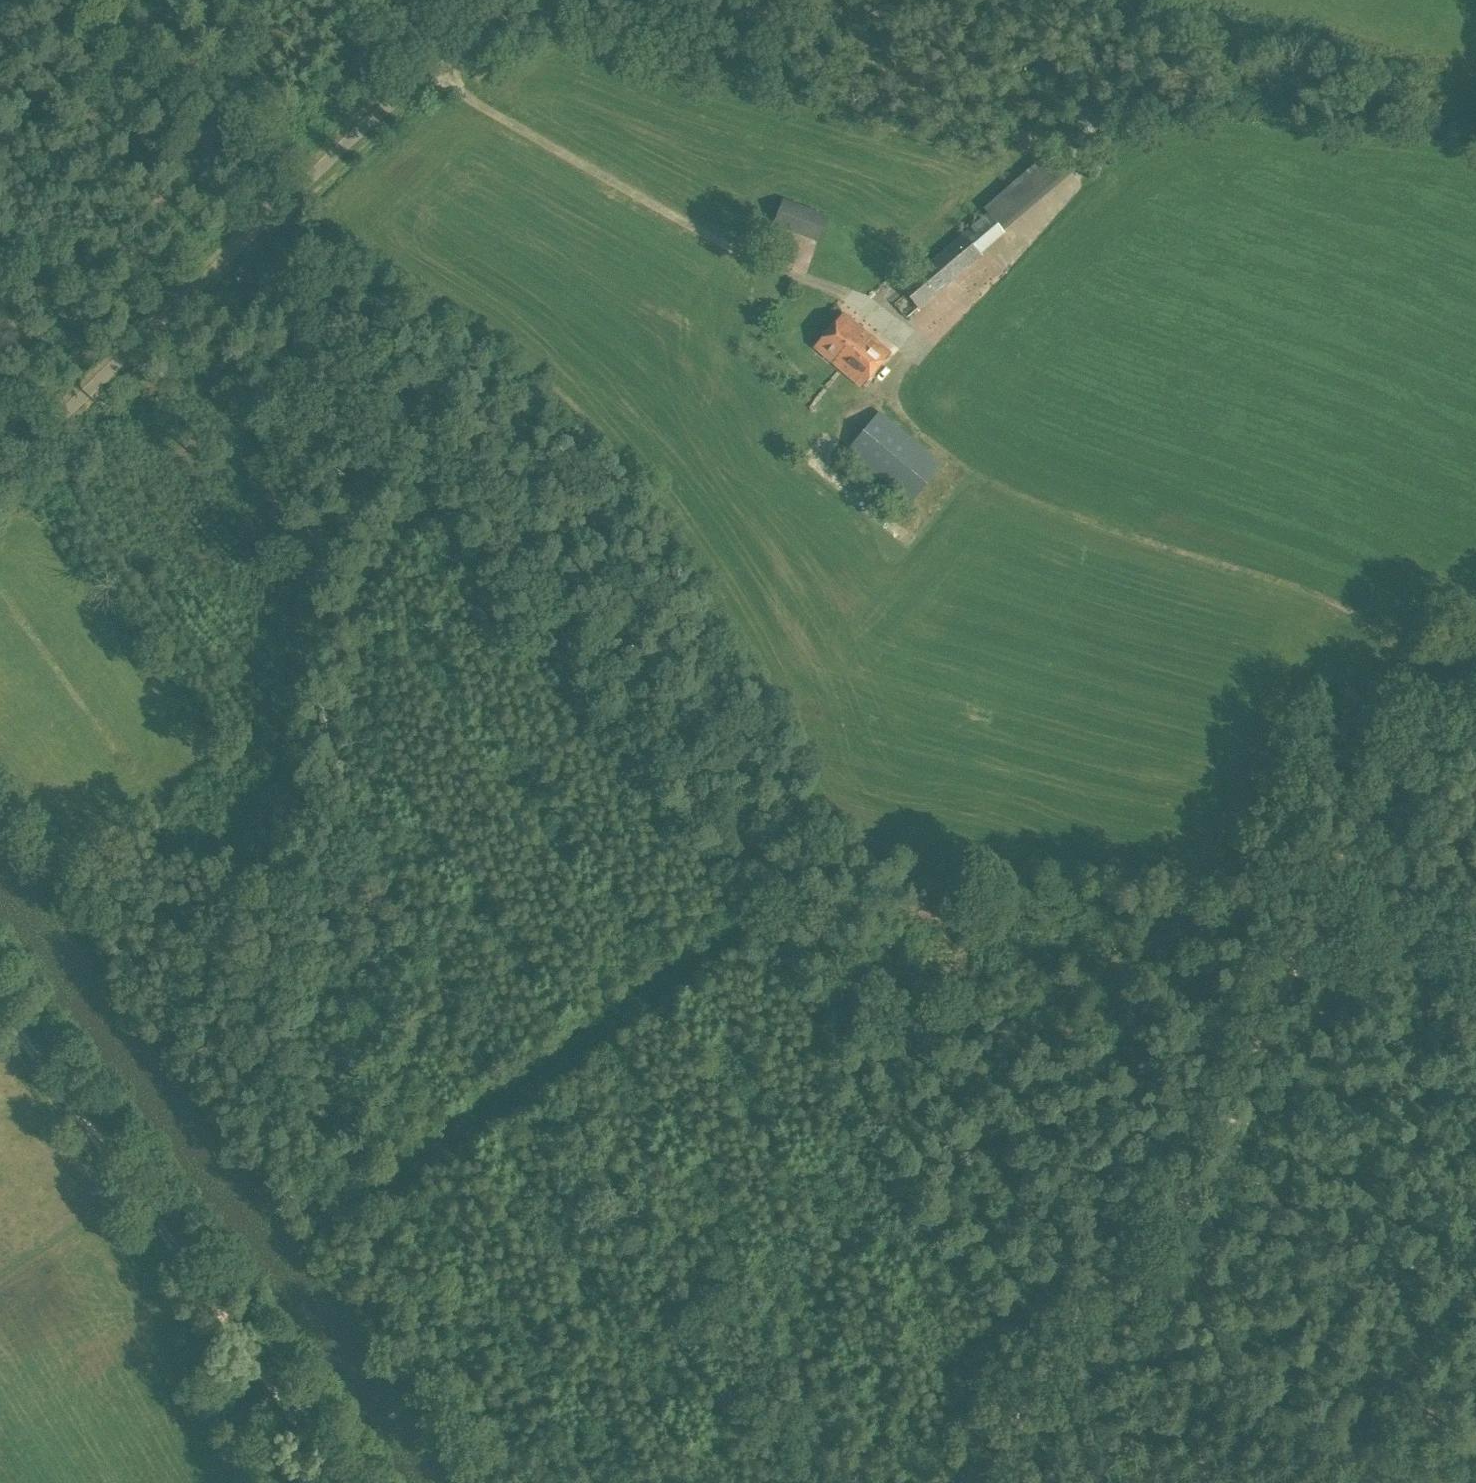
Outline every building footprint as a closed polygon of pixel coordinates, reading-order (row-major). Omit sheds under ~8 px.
[(977,253),(1003,231),(1070,176),(1055,157),(988,213),(989,214),(963,236),(962,236),(901,288),(919,310),(981,258),(977,253)] [(782,199),(772,225),(818,243),(826,221),(828,216),(782,199)] [(843,372),(870,340),(843,317),(816,349),(843,372)] [(861,388),(888,355),(870,340),(843,372),(861,388)] [(910,505),(943,466),(880,414),(847,453),(910,505)]
